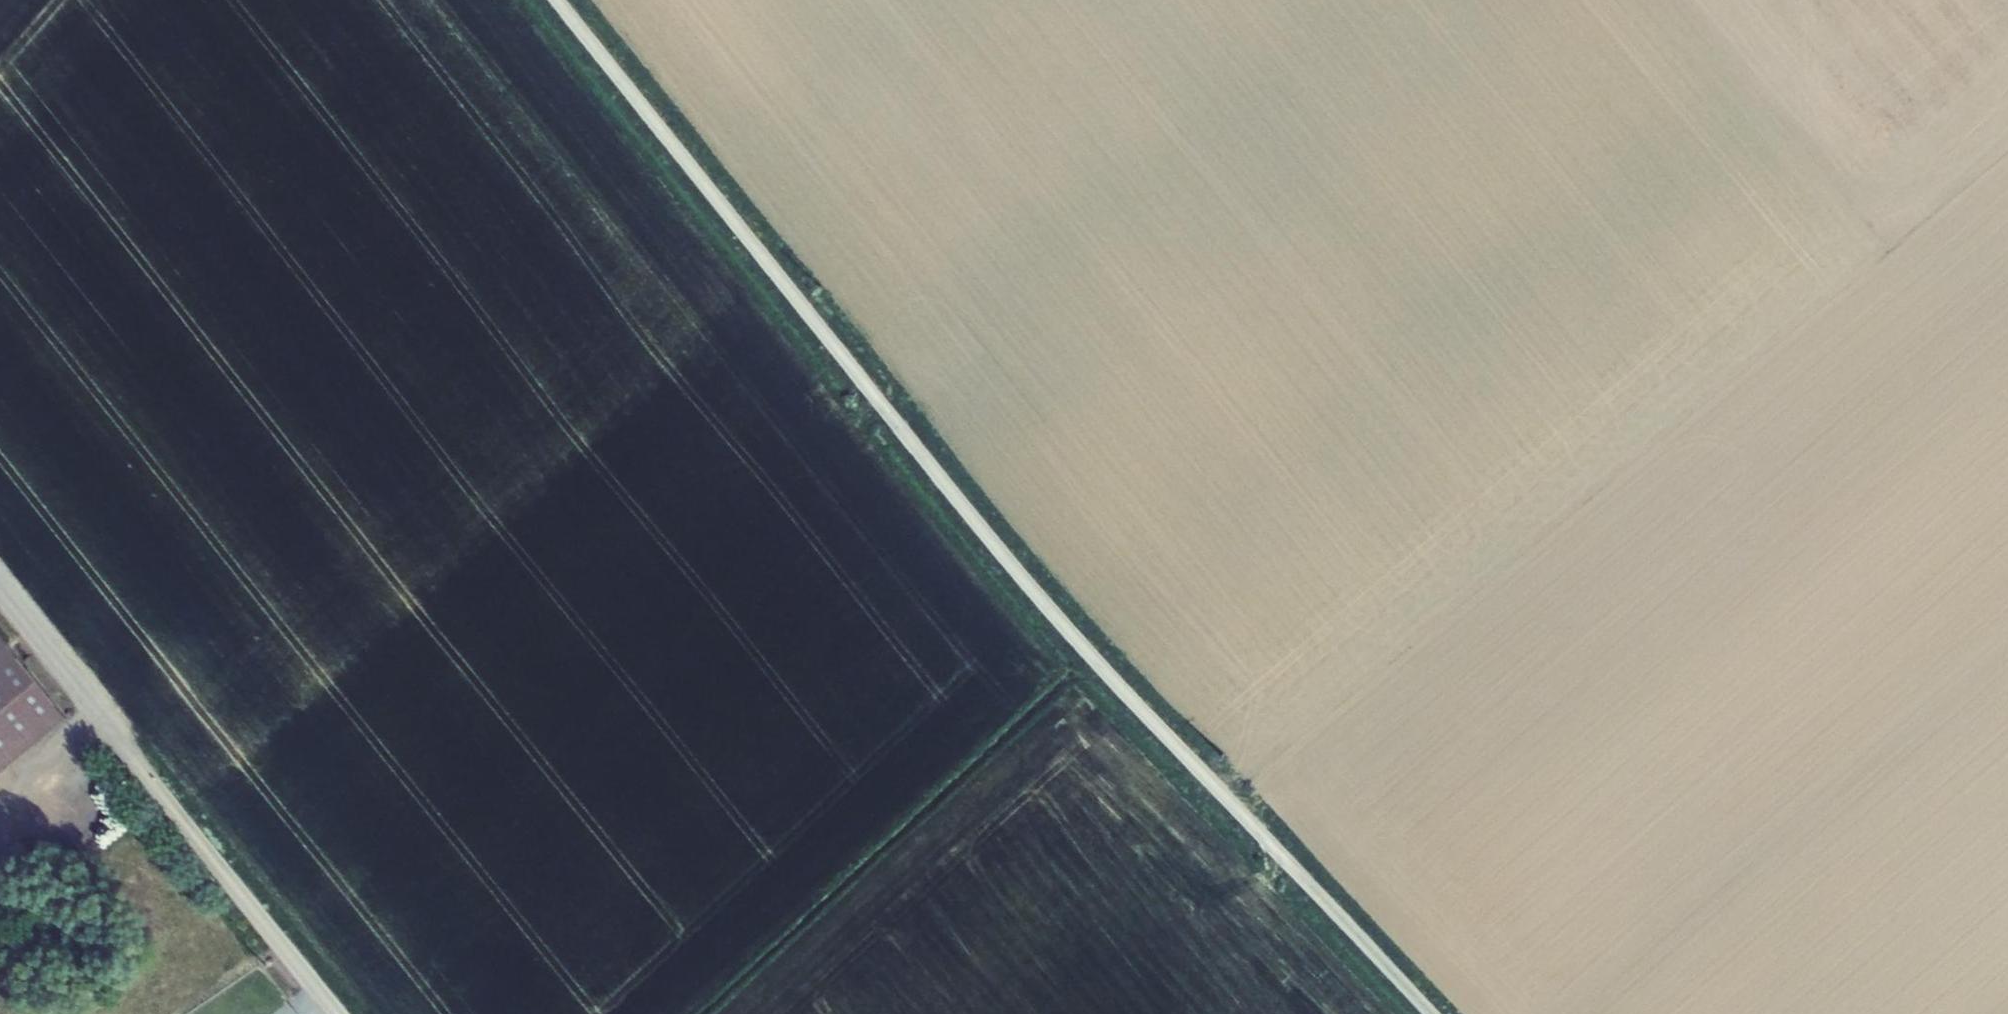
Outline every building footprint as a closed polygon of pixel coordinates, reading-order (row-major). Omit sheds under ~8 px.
[(0,631),(0,767),(66,712),(0,631)]
